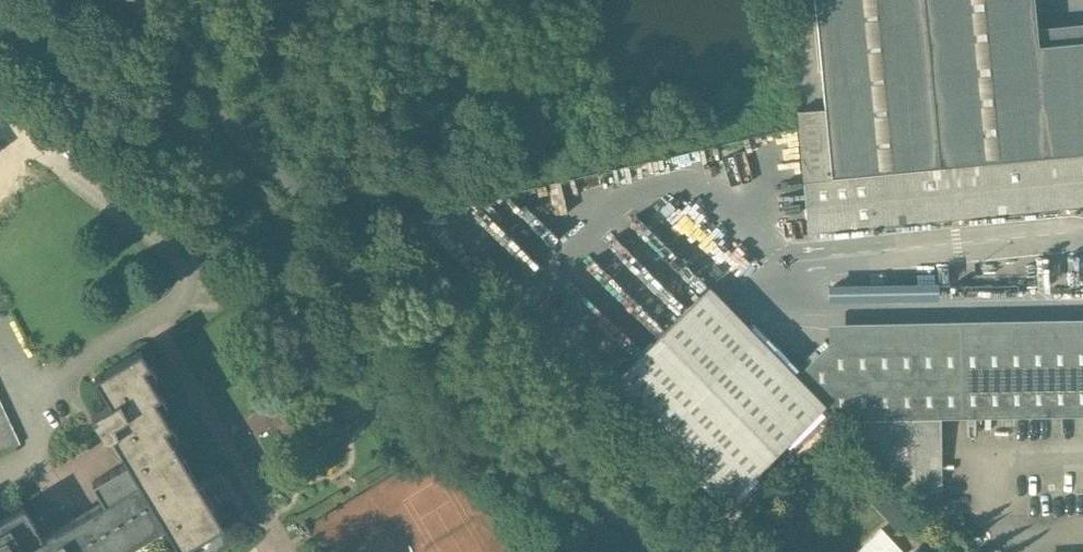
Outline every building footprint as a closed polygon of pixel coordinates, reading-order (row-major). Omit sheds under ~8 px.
[(1042,33),(1038,0),(814,0),(826,111),(800,113),(809,235),(1082,211),(1082,29),(1042,33)] [(832,421),(1082,417),(1082,325),(831,328),(831,344),(794,381),(709,295),(620,382),(743,508),(832,421)] [(145,369),(151,365),(141,349),(94,377),(111,405),(92,416),(106,441),(109,439),(123,464),(135,483),(139,481),(165,525),(180,551),(181,551),(220,551),(234,543),(223,525),(224,525),(167,430),(172,427),(156,399),(161,396),(145,369)] [(20,443),(0,400),(0,453),(20,443)] [(165,525),(139,481),(135,483),(123,464),(92,482),(104,501),(43,538),(24,507),(0,521),(0,551),(120,551),(165,525)] [(857,551),(912,551),(887,525),(857,551)]
